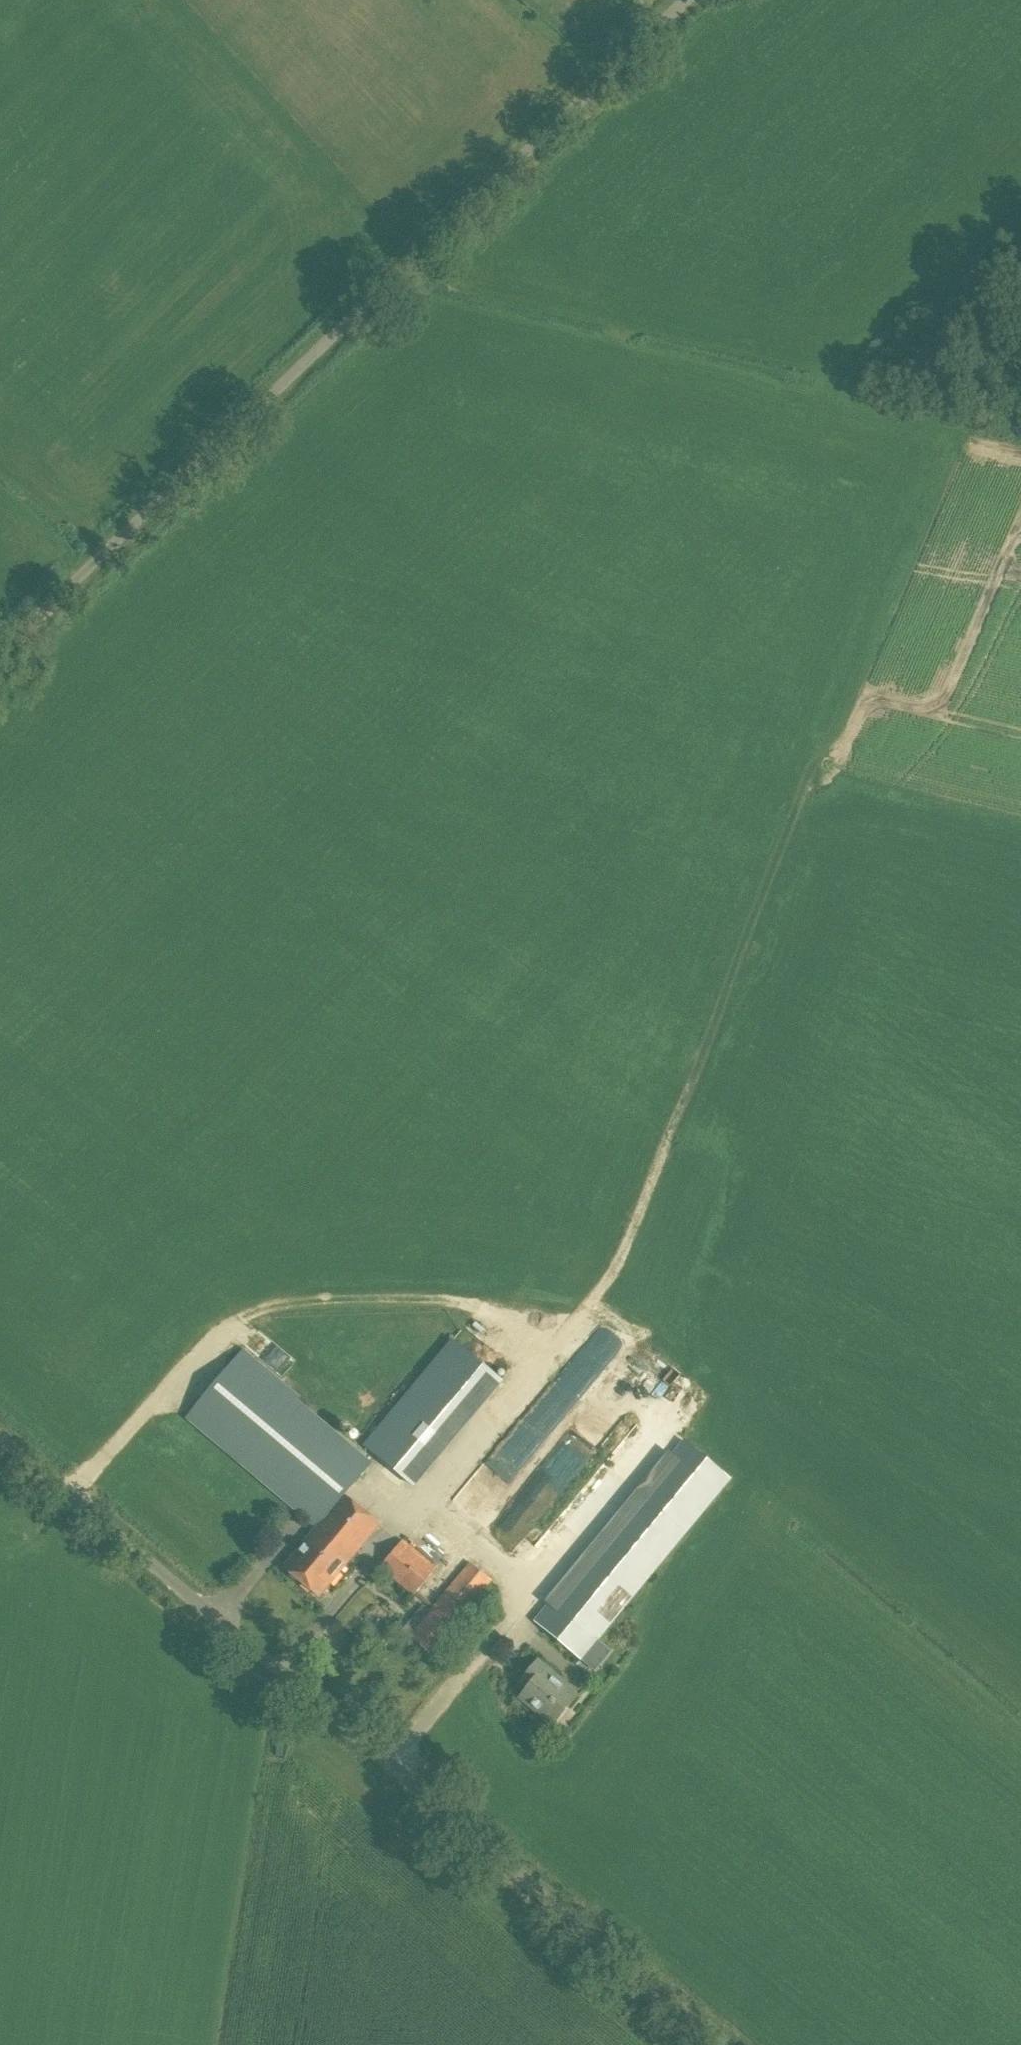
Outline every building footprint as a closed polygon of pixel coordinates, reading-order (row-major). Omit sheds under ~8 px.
[(413,1487),(502,1380),(452,1338),(362,1445),(413,1487)] [(319,1598),(379,1525),(345,1496),(371,1464),(296,1401),(299,1397),(242,1349),(187,1415),(318,1526),(283,1568),(319,1598)] [(641,1349),(558,1443),(578,1460),(661,1366),(641,1349)] [(551,1398),(568,1415),(578,1405),(561,1388),(551,1398)] [(543,1411),(479,1480),(495,1495),(559,1426),(543,1411)] [(595,1671),(611,1651),(597,1639),(731,1477),(685,1438),(535,1622),(595,1671)] [(571,1471),(577,1456),(556,1447),(549,1461),(571,1471)] [(403,1540),(380,1568),(415,1597),(437,1569),(403,1540)] [(431,1654),(492,1580),(470,1561),(430,1611),(422,1605),(402,1631),(431,1654)] [(553,1726),(578,1696),(568,1688),(570,1686),(547,1667),(548,1665),(539,1658),(519,1682),(528,1691),(520,1700),(553,1726)] [(404,1813),(409,1808),(404,1805),(399,1810),(404,1813)]
